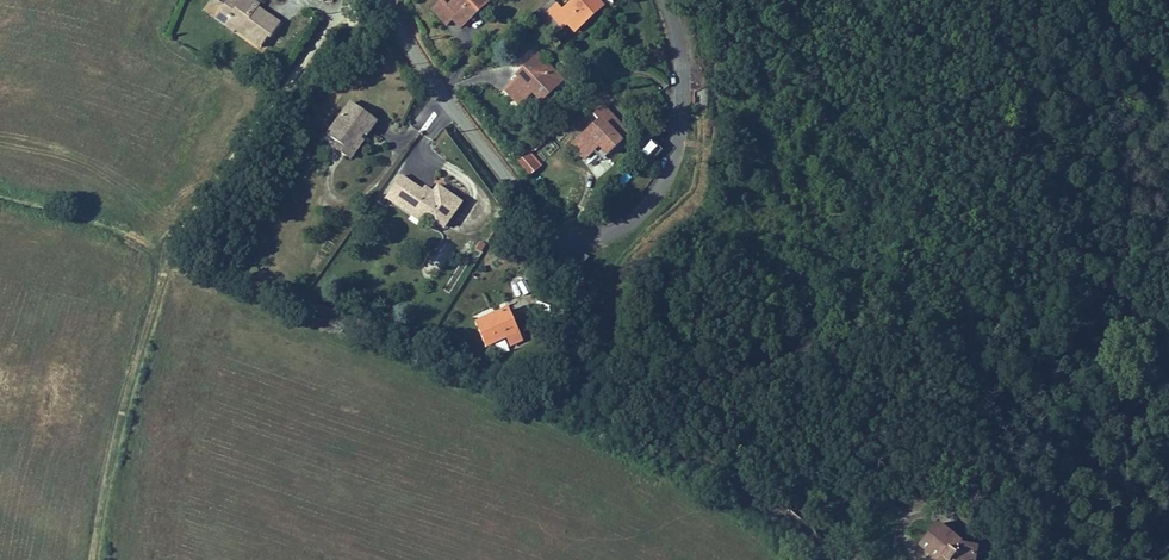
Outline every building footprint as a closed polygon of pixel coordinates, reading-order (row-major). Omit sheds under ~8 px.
[(238,0),(228,0),(221,10),(230,16),(226,23),(236,30),(237,27),(244,32),(242,35),(261,48),(268,37),(270,39),(279,24),(265,14),(263,17),(256,13),(258,9),(259,6),(251,0),(242,0),(240,2),(238,0)] [(489,1),(488,0),(455,0),(447,7),(442,0),(439,0),(431,8),(445,25),(452,19),(459,27),(489,1)] [(544,9),(556,23),(560,19),(565,24),(570,19),(578,28),(602,6),(598,1),(599,0),(574,0),(567,7),(561,0),(554,0),(544,9)] [(263,17),(265,14),(258,9),(256,13),(263,17)] [(226,23),(230,16),(221,10),(216,17),(226,23)] [(541,104),(565,81),(538,53),(514,76),(517,79),(503,92),(517,107),(531,94),(541,104)] [(351,102),(327,136),(337,143),(349,151),(360,133),(365,136),(376,120),(351,102)] [(607,157),(631,137),(604,105),(592,116),(596,121),(571,143),(585,160),(599,147),(607,157)] [(360,133),(349,151),(337,143),(334,148),(350,159),(365,136),(360,133)] [(633,148),(648,164),(662,151),(646,135),(633,148)] [(543,165),(530,151),(517,162),(530,177),(543,165)] [(422,191),(402,176),(393,188),(408,198),(403,206),(413,214),(417,209),(425,215),(444,228),(462,203),(438,186),(433,193),(430,197),(422,191)] [(433,193),(425,187),(422,191),(430,197),(433,193)] [(403,206),(408,198),(393,188),(386,198),(420,222),(425,215),(417,209),(413,214),(403,206)] [(524,279),(516,283),(522,295),(529,291),(524,279)] [(503,332),(515,327),(507,308),(475,322),(485,346),(505,338),(503,332)] [(521,343),(515,327),(503,332),(505,338),(509,348),(521,343)] [(956,540),(940,559),(941,559),(980,559),(956,540)]
